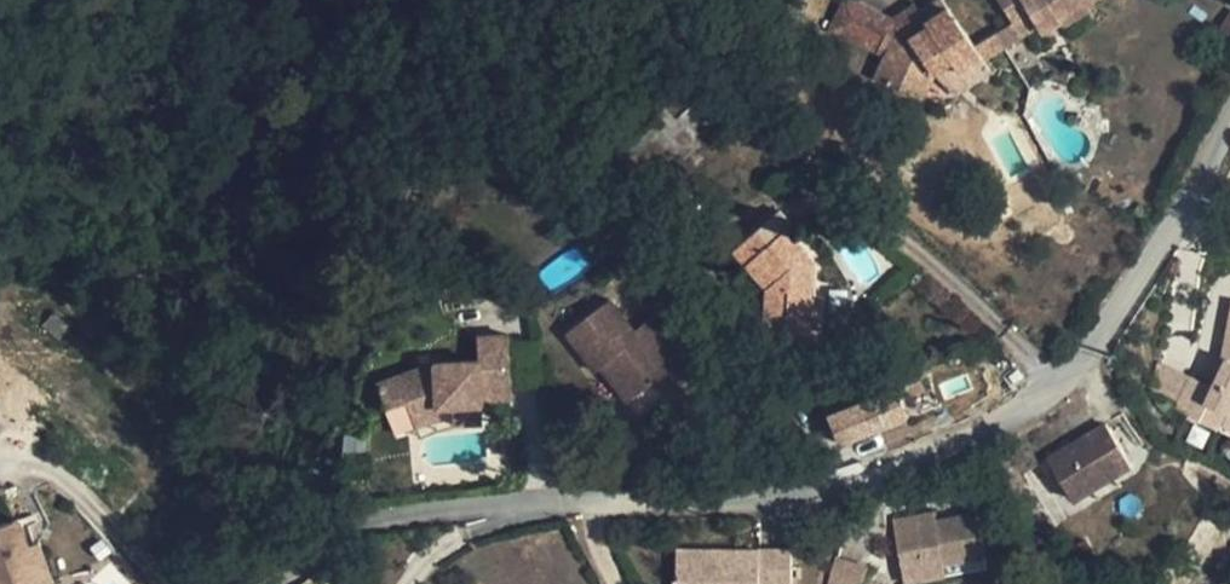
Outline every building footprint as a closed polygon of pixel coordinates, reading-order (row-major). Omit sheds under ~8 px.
[(875,11),(853,0),(844,0),(829,30),(858,43),(875,11)] [(934,73),(952,60),(960,71),(982,56),(975,46),(944,0),(939,0),(920,13),(929,26),(910,38),(902,44),(894,39),(886,56),(885,58),(875,79),(922,99),(934,73)] [(1023,39),(1040,28),(1043,33),(1061,21),(1059,17),(1078,6),(1087,13),(1095,0),(999,0),(1013,23),(1023,39)] [(929,26),(920,13),(913,4),(892,19),(884,35),(894,39),(902,44),(910,38),(929,26)] [(1059,17),(1061,21),(1065,27),(1087,13),(1078,6),(1059,17)] [(892,19),(875,11),(858,43),(876,52),(884,35),(892,19)] [(985,62),(1023,39),(1013,23),(975,46),(982,56),(985,62)] [(884,35),(876,52),(886,56),(894,39),(884,35)] [(960,71),(971,88),(993,72),(985,62),(982,56),(960,71)] [(952,60),(934,73),(956,97),(971,88),(960,71),(952,60)] [(769,288),(768,314),(787,315),(786,341),(821,343),(822,296),(814,295),(816,260),(788,230),(793,226),(780,210),(734,251),(769,288)] [(636,334),(611,303),(569,337),(599,375),(604,371),(632,405),(659,384),(678,369),(688,381),(704,368),(660,315),(636,334)] [(766,340),(786,341),(787,315),(768,314),(766,340)] [(426,378),(371,401),(381,426),(401,416),(410,438),(433,428),(432,419),(476,415),(475,410),(505,407),(499,345),(467,348),(469,372),(426,378)] [(1200,421),(1209,404),(1228,413),(1229,413),(1229,359),(1216,388),(1192,377),(1176,410),(1200,421)] [(678,369),(659,384),(669,397),(688,381),(678,369)] [(896,388),(825,417),(838,449),(909,421),(896,388)] [(1209,404),(1200,421),(1220,431),(1228,413),(1209,404)] [(433,428),(410,438),(415,450),(445,436),(478,433),(476,415),(432,419),(433,428)] [(1106,426),(1047,463),(1073,505),(1091,493),(1114,479),(1132,467),(1106,426)] [(1120,490),(1114,479),(1091,493),(1098,504),(1120,490)] [(990,556),(979,511),(939,520),(937,513),(895,522),(906,567),(947,557),(949,567),(990,556)] [(29,544),(20,518),(0,525),(0,583),(42,583),(29,544)] [(42,583),(44,583),(54,581),(40,540),(29,544),(42,583)] [(681,583),(797,583),(796,552),(681,552),(681,583)] [(906,567),(911,583),(914,583),(951,575),(949,567),(947,557),(906,567)] [(839,562),(833,583),(866,583),(870,571),(839,562)]
